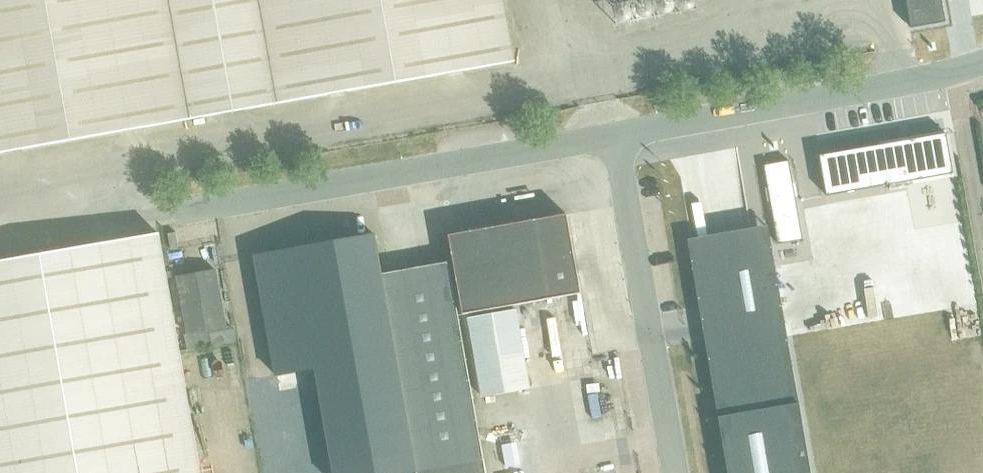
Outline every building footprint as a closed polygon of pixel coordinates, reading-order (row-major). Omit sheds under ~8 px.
[(515,62),(504,0),(0,0),(0,153),(515,62)] [(912,28),(946,21),(942,0),(907,0),(912,28)] [(819,157),(826,197),(953,175),(946,135),(819,157)] [(778,163),(758,167),(772,245),(803,240),(789,161),(778,163)] [(934,199),(938,218),(947,216),(944,197),(934,199)] [(927,215),(910,216),(912,241),(930,240),(927,215)] [(567,217),(449,237),(462,316),(581,295),(567,217)] [(159,234),(0,262),(0,472),(201,472),(159,234)] [(256,257),(277,375),(313,369),(332,472),(418,472),(486,472),(448,264),(381,275),(374,236),(256,257)] [(928,243),(904,247),(911,284),(934,279),(928,243)] [(692,259),(731,472),(813,472),(772,245),(692,259)] [(175,278),(185,336),(224,329),(214,271),(175,278)] [(529,391),(516,312),(468,320),(482,399),(529,391)] [(505,437),(524,437),(523,427),(505,427),(505,437)]
